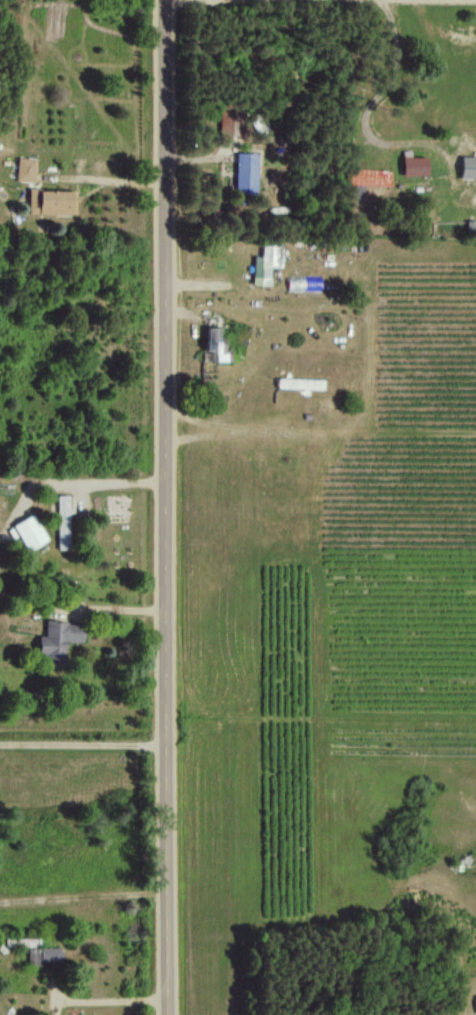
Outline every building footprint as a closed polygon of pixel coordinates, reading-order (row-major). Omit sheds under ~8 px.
[(218,134),(235,135),(236,104),(219,103),(218,134)] [(410,156),(410,150),(402,150),(402,174),(426,174),(426,157),(410,156)] [(234,189),(255,190),(256,152),(235,151),(234,189)] [(461,155),(460,178),(475,178),(475,156),(461,155)] [(15,180),(34,180),(35,158),(16,157),(15,180)] [(27,213),(75,214),(75,190),(28,189),(27,213)] [(269,285),(269,266),(278,266),(279,246),(260,245),(260,255),(253,255),(252,284),(269,285)] [(218,327),(205,327),(205,351),(212,350),(212,361),(228,361),(228,353),(218,353),(218,327)] [(69,495),(57,495),(58,549),(70,549),(69,506),(69,495)] [(28,550),(47,539),(32,514),(13,525),(28,550)] [(38,658),(64,659),(64,641),(82,641),(83,623),(45,622),(45,635),(39,635),(38,658)] [(61,968),(60,946),(28,948),(28,964),(41,963),(41,969),(61,968)]
